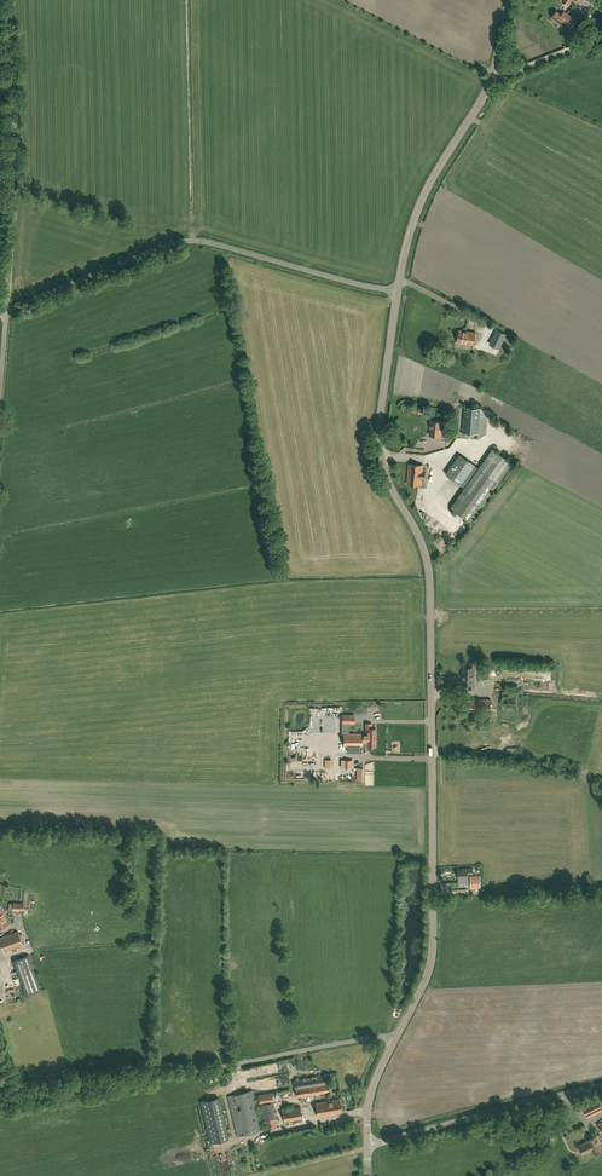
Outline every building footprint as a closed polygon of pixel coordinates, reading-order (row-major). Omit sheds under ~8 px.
[(556,11),(552,17),(556,20),(555,20),(560,24),(563,20),(565,22),(565,23),(569,26),(575,19),(566,12),(564,14),(561,12),(559,13),(556,11)] [(459,330),(459,332),(458,332),(457,333),(457,335),(457,337),(458,337),(457,342),(474,344),(476,332),(459,330)] [(497,330),(490,344),(498,348),(506,335),(497,330)] [(466,407),(463,431),(478,432),(480,408),(466,407)] [(441,436),(443,421),(431,420),(430,435),(441,436)] [(479,468),(466,459),(460,454),(446,474),(465,487),(451,507),(471,521),(513,462),(494,448),(479,468)] [(422,472),(423,465),(418,465),(414,464),(409,464),(407,483),(421,484),(422,478),(424,478),(425,472),(422,472)] [(475,683),(474,683),(475,667),(475,668),(476,662),(470,662),(470,667),(464,667),(464,675),(463,675),(462,684),(469,684),(469,689),(475,689),(475,683)] [(503,694),(503,706),(517,706),(517,695),(503,694)] [(468,711),(491,712),(491,699),(469,698),(468,711)] [(342,723),(355,723),(355,715),(342,714),(342,723)] [(366,733),(362,733),(362,737),(368,737),(368,738),(371,739),(372,733),(376,733),(376,728),(372,728),(372,723),(366,723),(366,733)] [(362,737),(362,733),(344,733),(344,746),(362,746),(362,741),(368,741),(368,746),(375,746),(376,733),(372,733),(371,739),(368,738),(368,737),(362,737)] [(341,759),(341,767),(354,767),(354,759),(341,759)] [(459,877),(468,877),(468,873),(473,873),(473,868),(464,868),(464,869),(458,869),(459,877)] [(471,887),(480,887),(480,876),(473,876),(473,881),(471,882),(471,887)] [(14,902),(13,910),(23,911),(24,902),(14,902)] [(10,924),(1,906),(0,906),(0,929),(10,924)] [(23,945),(18,931),(0,937),(0,939),(5,952),(23,945)] [(26,996),(41,990),(28,955),(13,960),(26,996)] [(297,1097),(329,1092),(326,1074),(294,1080),(297,1097)] [(228,1096),(238,1136),(262,1131),(252,1090),(228,1096)] [(259,1103),(273,1102),(272,1093),(258,1094),(259,1103)] [(598,1097),(587,1103),(585,1099),(581,1101),(588,1117),(601,1110),(601,1105),(600,1102),(601,1101),(601,1095),(598,1096),(598,1097)] [(229,1139),(220,1096),(200,1100),(210,1143),(229,1139)] [(318,1116),(333,1113),(342,1111),(340,1099),(330,1100),(316,1102),(318,1116)] [(300,1106),(282,1109),(284,1121),(302,1118),(300,1106)] [(275,1118),(265,1119),(267,1129),(276,1127),(275,1118)] [(601,1147),(596,1135),(588,1139),(588,1141),(579,1145),(583,1153),(592,1149),(593,1151),(601,1147)] [(525,1164),(531,1159),(528,1154),(521,1159),(525,1164)]
